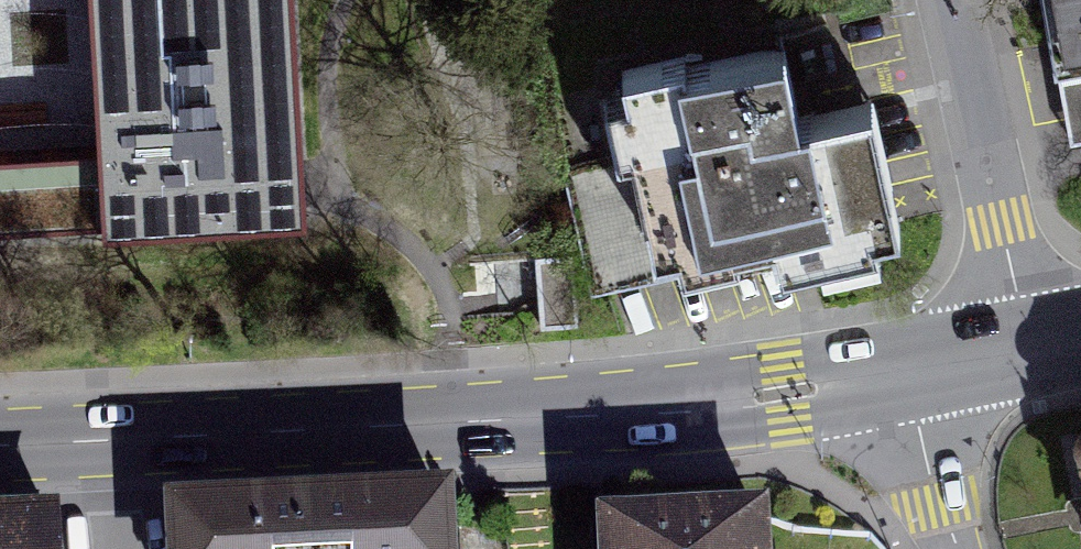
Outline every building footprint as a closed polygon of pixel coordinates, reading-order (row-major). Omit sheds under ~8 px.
[(356,215),(345,0),(0,0),(0,233),(356,215)] [(1062,120),(1080,116),(1080,0),(1039,0),(1062,120)] [(605,96),(619,154),(632,151),(653,242),(677,236),(680,250),(775,228),(781,250),(900,222),(869,91),(800,107),(784,38),(622,76),(626,91),(605,96)] [(1065,408),(1080,485),(1080,405),(1065,408)] [(155,522),(156,548),(459,548),(457,510),(155,522)] [(613,526),(614,548),(767,548),(766,518),(613,526)] [(0,528),(0,548),(61,548),(60,525),(0,528)]
